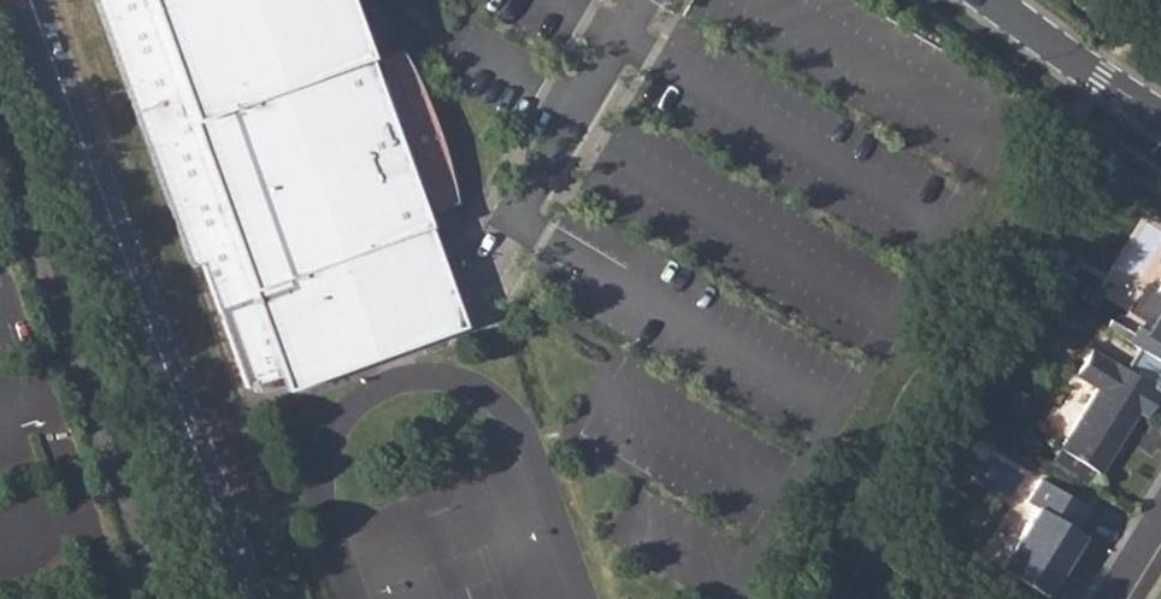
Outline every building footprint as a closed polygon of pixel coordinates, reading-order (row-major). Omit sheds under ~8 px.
[(188,267),(198,261),(243,387),(391,333),(384,314),(445,292),(411,195),(423,190),(426,196),(430,203),(434,209),(456,201),(455,192),(452,181),(450,171),(444,149),(438,132),(433,117),(426,99),(420,85),(415,75),(408,61),(401,48),(378,56),(380,63),(381,71),(383,77),(370,81),(341,0),(92,0),(188,267)] [(1151,289),(1160,295),(1160,272),(1151,289)] [(1126,342),(1160,363),(1160,304),(1145,329),(1137,324),(1126,342)] [(1090,348),(1074,374),(1096,388),(1059,448),(1099,473),(1117,444),(1113,441),(1120,429),(1124,432),(1138,411),(1145,415),(1160,391),(1153,387),(1153,386),(1113,361),(1112,362),(1090,348)] [(1035,507),(998,566),(1045,595),(1082,534),(1074,529),(1087,508),(1039,478),(1025,501),(1035,507)]
